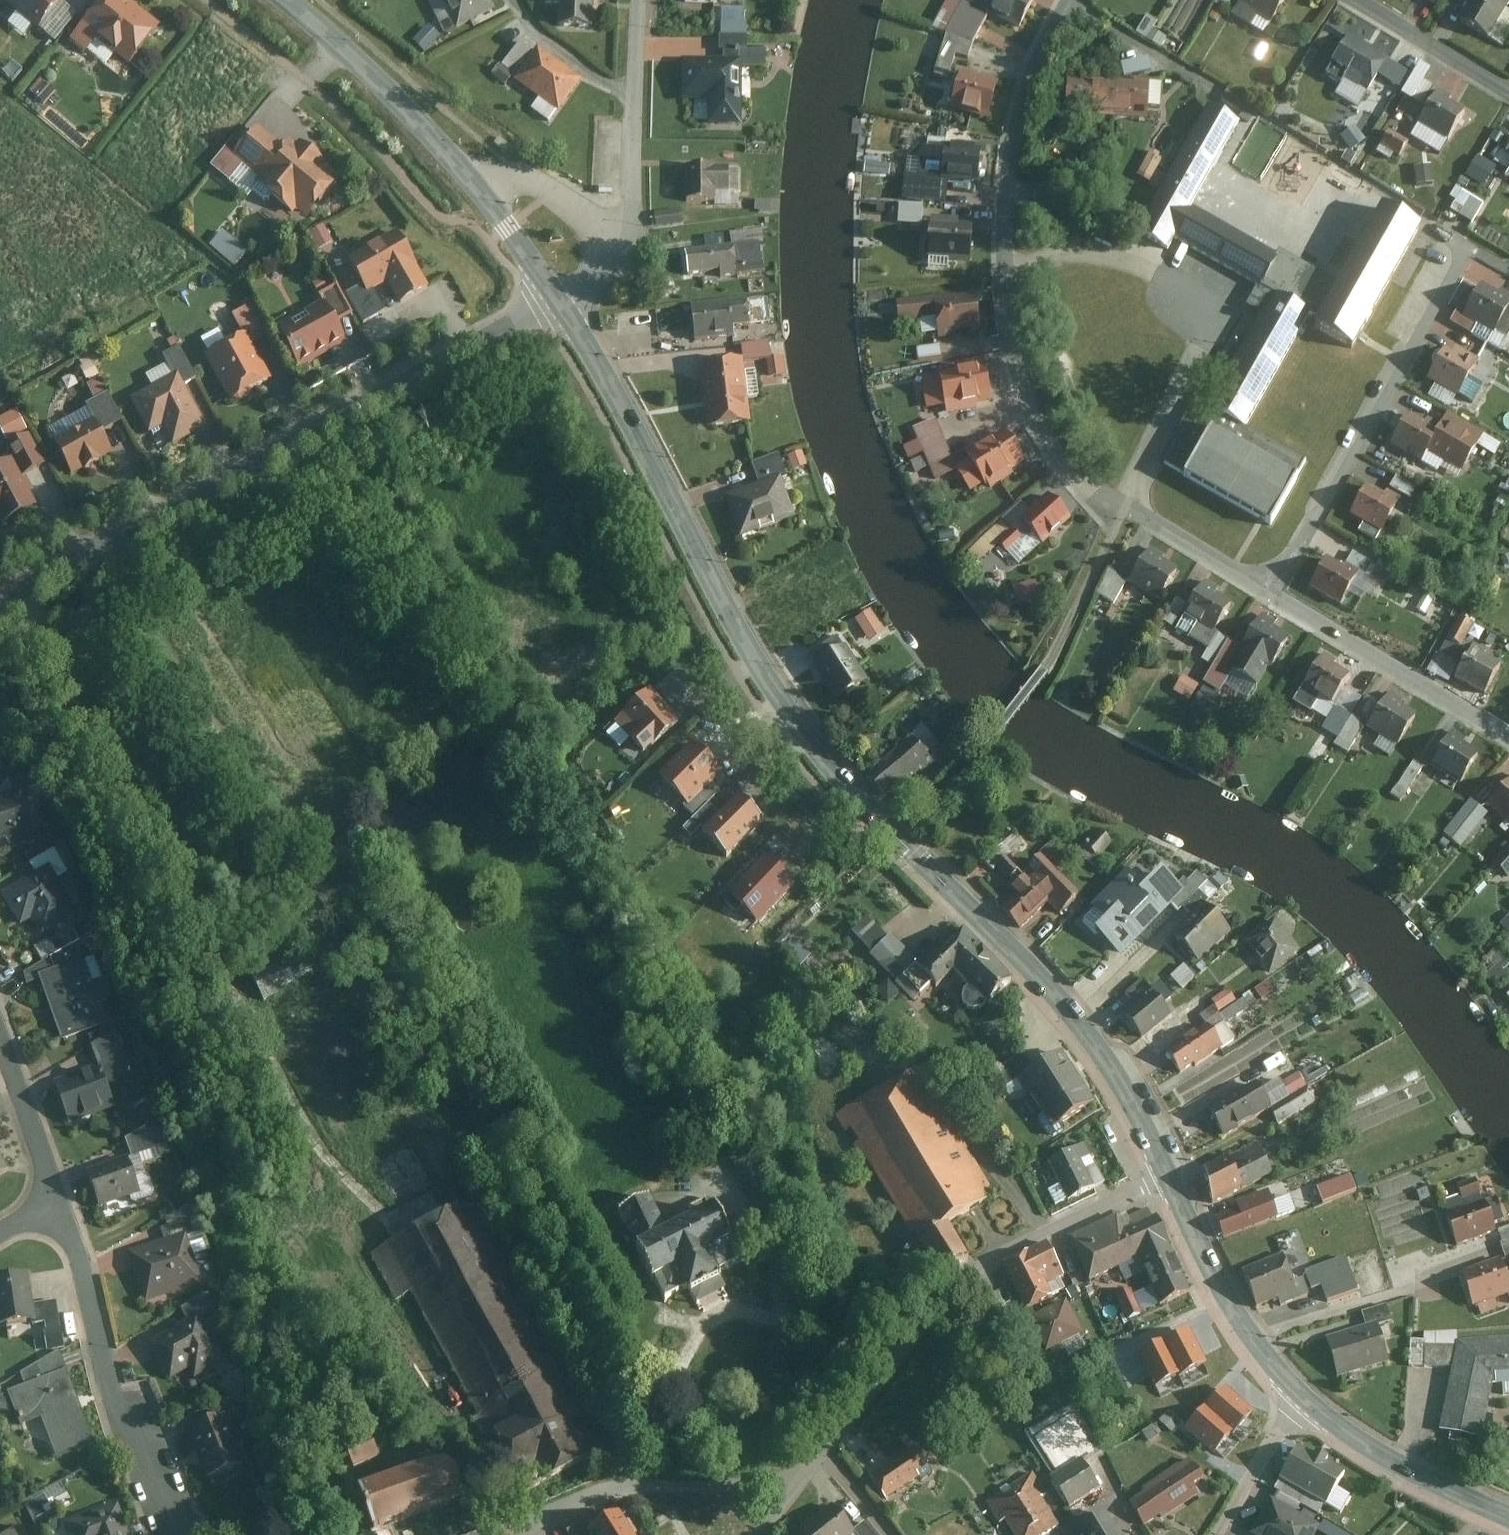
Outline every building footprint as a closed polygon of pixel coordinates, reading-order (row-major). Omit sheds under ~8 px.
[(36,29),(61,0),(3,0),(36,29)] [(161,22),(132,0),(101,0),(71,40),(86,51),(96,38),(130,64),(161,22)] [(467,30),(500,13),(493,0),(452,0),(467,30)] [(553,31),(596,33),(597,0),(555,0),(555,2),(553,31)] [(1034,0),(980,0),(978,5),(1018,28),(1034,0)] [(1286,0),(1241,0),(1238,5),(1271,25),(1286,0)] [(1506,9),(1492,0),(1472,0),(1460,21),(1488,38),(1506,9)] [(442,35),(430,24),(416,40),(427,50),(442,35)] [(707,98),(707,128),(753,127),(752,72),(770,71),(770,53),(754,53),(753,25),(725,25),(726,58),(675,59),(676,98),(707,98)] [(1369,93),(1392,55),(1365,39),(1362,45),(1349,38),(1334,64),(1346,72),(1343,77),(1369,93)] [(534,110),(553,125),(588,81),(543,46),(538,53),(524,42),(498,75),(512,86),(519,77),(545,96),(534,110)] [(1124,77),(1151,73),(1149,59),(1122,63),(1124,77)] [(1415,103),(1430,68),(1417,62),(1397,112),(1412,118),(1417,104),(1415,103)] [(990,120),(1000,80),(961,70),(950,110),(990,120)] [(47,102),(57,90),(44,80),(35,91),(47,102)] [(1115,119),(1116,83),(1066,81),(1064,117),(1115,119)] [(1148,106),(1149,84),(1116,83),(1115,119),(1147,120),(1148,106)] [(1161,83),(1149,84),(1148,106),(1160,106),(1161,83)] [(1454,99),(1437,90),(1420,121),(1451,138),(1466,111),(1453,105),(1454,99)] [(1211,408),(1248,428),(1311,315),(1318,318),(1313,327),(1350,347),(1417,228),(1382,209),(1340,285),(1280,252),(1278,254),(1198,209),(1244,127),(1209,107),(1138,235),(1172,253),(1179,241),(1262,288),(1251,308),(1263,315),(1211,408)] [(1353,149),(1368,138),(1357,124),(1342,136),(1353,149)] [(308,217),(341,176),(289,135),(281,145),(259,128),(235,158),(265,182),(260,189),(294,216),(298,210),(308,217)] [(1387,130),(1380,145),(1402,155),(1409,139),(1387,130)] [(977,184),(982,148),(946,143),(941,180),(977,184)] [(1137,176),(1150,183),(1165,156),(1152,149),(1137,176)] [(1479,154),(1467,174),(1485,185),(1497,165),(1479,154)] [(689,166),(690,210),(718,210),(718,197),(739,196),(739,166),(689,166)] [(1450,212),(1475,223),(1485,199),(1456,187),(1451,198),(1455,199),(1450,212)] [(900,224),(925,224),(925,204),(900,203),(900,224)] [(971,264),(973,226),(928,224),(926,261),(971,264)] [(1074,224),(1058,225),(1059,240),(1075,239),(1074,224)] [(334,242),(325,225),(312,232),(321,249),(334,242)] [(763,228),(733,232),(734,244),(765,240),(763,228)] [(250,252),(224,229),(211,244),(237,267),(250,252)] [(431,285),(399,230),(350,258),(365,283),(369,291),(374,289),(387,281),(400,303),(431,285)] [(734,244),(685,250),(688,272),(716,268),(717,277),(768,270),(765,240),(734,244)] [(365,283),(346,294),(362,324),(386,311),(374,289),(369,291),(365,283)] [(1480,284),(1463,316),(1494,333),(1508,305),(1508,293),(1499,288),(1495,292),(1480,284)] [(339,285),(322,295),(324,299),(337,322),(354,312),(339,285)] [(980,329),(976,294),(935,298),(939,340),(956,338),(955,331),(980,329)] [(747,298),(691,305),(696,340),(733,335),(732,328),(751,326),(747,298)] [(337,322),(324,299),(275,327),(299,367),(347,339),(337,322)] [(253,304),(236,313),(246,331),(252,342),(268,334),(253,304)] [(252,342),(246,331),(205,353),(231,401),(272,380),(252,342)] [(771,339),(740,343),(742,357),(743,362),(768,359),(773,358),(771,339)] [(197,377),(181,346),(168,353),(178,372),(184,384),(197,377)] [(1460,356),(1445,348),(1427,380),(1459,397),(1479,360),(1464,352),(1460,356)] [(742,357),(699,362),(707,428),(750,423),(742,357)] [(768,359),(771,377),(786,375),(783,357),(773,358),(768,359)] [(993,400),(986,363),(939,372),(948,415),(978,409),(977,403),(993,400)] [(184,384),(178,372),(131,398),(149,432),(163,424),(174,444),(207,427),(184,384)] [(104,380),(91,383),(93,394),(107,391),(104,380)] [(125,420),(111,391),(89,401),(97,418),(103,431),(125,420)] [(1248,428),(1211,408),(1200,402),(1163,468),(1270,527),(1307,460),(1248,428)] [(0,418),(0,423),(9,441),(30,430),(19,408),(0,418)] [(1409,414),(1391,445),(1423,463),(1429,453),(1463,473),(1486,433),(1449,411),(1437,431),(1409,414)] [(103,431),(97,418),(55,439),(73,473),(114,452),(103,431)] [(1026,462),(1005,429),(965,454),(969,460),(956,468),(972,493),(984,485),(988,492),(1014,476),(1011,471),(1026,462)] [(45,462),(31,434),(9,445),(15,457),(24,473),(45,462)] [(782,455),(754,464),(761,484),(781,477),(788,475),(782,455)] [(15,457),(0,464),(0,514),(4,521),(39,503),(24,473),(15,457)] [(761,484),(724,497),(738,537),(795,518),(781,477),(761,484)] [(1398,477),(1393,486),(1408,494),(1413,486),(1398,477)] [(1384,492),(1369,484),(1351,516),(1383,533),(1403,496),(1388,488),(1384,492)] [(1072,518),(1049,493),(1021,520),(1044,545),(1072,518)] [(1166,553),(1152,545),(1132,579),(1161,597),(1178,568),(1163,559),(1166,553)] [(1342,565),(1327,557),(1310,589),(1341,606),(1361,569),(1347,561),(1342,565)] [(1111,568),(1098,592),(1117,602),(1130,578),(1111,568)] [(1037,580),(1014,588),(1019,603),(1042,596),(1037,580)] [(1219,588),(1205,580),(1185,614),(1215,631),(1232,602),(1216,593),(1219,588)] [(886,630),(873,608),(857,618),(871,640),(886,630)] [(1276,621),(1262,612),(1229,669),(1258,687),(1288,635),(1273,626),(1276,621)] [(869,680),(846,645),(815,665),(838,700),(869,680)] [(1500,663),(1471,648),(1455,679),(1484,694),(1500,663)] [(1338,661),(1324,652),(1304,687),(1333,704),(1350,675),(1335,666),(1338,661)] [(1185,673),(1174,689),(1190,700),(1201,684),(1185,673)] [(1203,686),(1194,703),(1213,714),(1223,696),(1203,686)] [(683,721),(652,687),(614,721),(645,756),(683,721)] [(1405,699),(1390,690),(1367,728),(1398,747),(1417,715),(1401,705),(1405,699)] [(1467,737),(1452,728),(1429,766),(1460,785),(1479,753),(1463,743),(1467,737)] [(937,760),(915,735),(878,766),(900,792),(937,760)] [(726,771),(695,738),(659,773),(690,805),(714,782),(726,771)] [(1398,786),(1407,792),(1424,766),(1415,761),(1398,786)] [(721,789),(714,782),(690,805),(687,807),(694,814),(709,801),(721,789)] [(1488,803),(1508,823),(1508,782),(1488,803)] [(10,841),(17,852),(45,837),(32,813),(17,786),(0,795),(0,846),(10,841)] [(765,819),(738,793),(719,812),(702,828),(729,855),(765,819)] [(1437,842),(1454,856),(1489,812),(1472,798),(1437,842)] [(719,812),(709,801),(694,814),(682,827),(693,838),(702,828),(719,812)] [(1508,877),(1508,847),(1493,863),(1508,878),(1508,877)] [(1080,893),(1040,851),(1019,870),(1024,875),(1011,887),(1016,892),(1002,904),(1024,927),(1050,902),(1059,912),(1080,893)] [(794,885),(764,857),(729,894),(759,922),(794,885)] [(37,922),(45,936),(84,914),(55,864),(6,892),(27,928),(37,922)] [(1183,888),(1158,865),(1136,888),(1146,897),(1129,916),(1115,903),(1094,926),(1122,952),(1183,888)] [(1231,928),(1207,904),(1176,935),(1200,959),(1231,928)] [(1301,948),(1276,916),(1244,940),(1269,972),(1301,948)] [(1013,980),(961,922),(921,959),(915,965),(931,981),(934,985),(953,969),(985,1005),(1013,980)] [(921,959),(893,929),(868,952),(896,982),(902,977),(915,965),(921,959)] [(59,970),(42,976),(67,1046),(121,1026),(91,943),(54,956),(59,970)] [(1483,963),(1492,975),(1508,962),(1508,950),(1506,946),(1483,963)] [(289,955),(251,969),(260,996),(299,982),(289,955)] [(915,965),(902,977),(918,993),(931,981),(915,965)] [(1171,994),(1161,982),(1150,990),(1159,1000),(1161,1003),(1171,994)] [(1161,1003),(1159,1000),(1133,1022),(1145,1036),(1171,1013),(1161,1003)] [(1238,1035),(1221,1011),(1207,1021),(1225,1045),(1238,1035)] [(1191,1029),(1183,1018),(1163,1032),(1171,1043),(1191,1029)] [(1207,1021),(1167,1050),(1182,1071),(1194,1063),(1196,1065),(1225,1045),(1207,1021)] [(1277,1072),(1295,1066),(1290,1050),(1271,1056),(1277,1072)] [(1095,1101),(1061,1051),(1035,1067),(1018,1078),(1049,1127),(1095,1101)] [(1035,1067),(1025,1052),(997,1069),(1007,1084),(1018,1078),(1035,1067)] [(58,1082),(72,1124),(118,1108),(104,1067),(58,1082)] [(922,1069),(840,1119),(920,1249),(930,1243),(951,1277),(978,1260),(956,1225),(1001,1198),(922,1069)] [(1273,1099),(1308,1087),(1303,1072),(1268,1084),(1273,1099)] [(1214,1113),(1228,1139),(1277,1113),(1263,1087),(1214,1113)] [(1092,1147),(1054,1168),(1074,1204),(1113,1186),(1092,1147)] [(1210,1173),(1224,1204),(1280,1178),(1266,1147),(1210,1173)] [(90,1172),(104,1210),(146,1195),(131,1157),(90,1172)] [(1350,1172),(1317,1185),(1323,1201),(1357,1188),(1350,1172)] [(1223,1219),(1232,1242),(1286,1220),(1275,1193),(1242,1206),(1244,1211),(1223,1219)] [(647,1248),(641,1251),(668,1303),(695,1289),(698,1295),(731,1279),(727,1272),(753,1258),(726,1207),(718,1211),(710,1196),(693,1204),(701,1220),(677,1232),(658,1195),(627,1210),(647,1248)] [(399,1319),(424,1306),(521,1491),(601,1449),(470,1198),(365,1253),(399,1319)] [(1454,1217),(1464,1247),(1504,1233),(1494,1204),(1454,1217)] [(1172,1241),(1155,1210),(1121,1225),(1137,1257),(1172,1241)] [(1116,1214),(1069,1236),(1089,1279),(1137,1257),(1121,1225),(1116,1214)] [(186,1237),(134,1254),(150,1304),(202,1287),(186,1237)] [(1157,1303),(1192,1287),(1172,1241),(1137,1257),(1157,1303)] [(1055,1245),(1010,1266),(1033,1313),(1060,1300),(1054,1286),(1070,1278),(1055,1245)] [(1306,1272),(1312,1290),(1323,1286),(1329,1305),(1361,1293),(1348,1257),(1306,1272)] [(1248,1274),(1263,1311),(1302,1295),(1287,1258),(1248,1274)] [(1480,1309),(1508,1298),(1508,1265),(1508,1262),(1468,1277),(1480,1309)] [(0,1281),(0,1300),(4,1331),(51,1324),(55,1350),(70,1348),(64,1305),(41,1308),(36,1276),(0,1281)] [(1118,1293),(1127,1318),(1143,1312),(1133,1287),(1118,1293)] [(1074,1303),(1036,1321),(1051,1354),(1090,1336),(1074,1303)] [(199,1317),(154,1344),(177,1383),(194,1373),(200,1384),(229,1367),(199,1317)] [(1333,1341),(1344,1381),(1395,1366),(1383,1326),(1333,1341)] [(1190,1332),(1165,1344),(1180,1376),(1181,1377),(1207,1365),(1190,1332)] [(1445,1430),(1489,1439),(1499,1385),(1508,1385),(1508,1341),(1464,1345),(1463,1351),(1458,1370),(1445,1430)] [(1163,1342),(1138,1355),(1155,1388),(1180,1376),(1165,1344),(1163,1342)] [(1428,1370),(1458,1370),(1463,1351),(1429,1351),(1429,1343),(1414,1343),(1415,1370),(1428,1370)] [(26,1376),(31,1389),(72,1373),(66,1353),(26,1376)] [(100,1448),(85,1407),(72,1373),(31,1389),(15,1395),(28,1429),(48,1421),(63,1461),(100,1448)] [(1226,1389),(1207,1409),(1233,1433),(1235,1434),(1254,1413),(1226,1389)] [(1205,1408),(1186,1429),(1215,1454),(1233,1433),(1207,1409),(1205,1408)] [(229,1418),(192,1430),(207,1479),(245,1468),(229,1418)] [(348,1455),(353,1466),(380,1455),(376,1444),(348,1455)] [(1310,1447),(1290,1480),(1337,1507),(1356,1474),(1310,1447)] [(915,1448),(870,1477),(886,1500),(930,1470),(915,1448)] [(1153,1493),(1136,1505),(1153,1530),(1208,1492),(1204,1486),(1211,1481),(1195,1459),(1151,1490),(1153,1493)] [(1109,1492),(1089,1461),(1058,1481),(1078,1512),(1109,1492)] [(446,1465),(373,1491),(389,1534),(460,1508),(473,1501),(481,1489),(476,1473),(460,1464),(446,1465)] [(1016,1489),(1047,1534),(1054,1534),(1066,1529),(1047,1499),(1053,1497),(1037,1476),(1016,1489)] [(1016,1489),(992,1505),(1005,1528),(1012,1524),(1018,1534),(1047,1534),(1016,1489)] [(54,1508),(51,1502),(54,1501),(49,1491),(33,1500),(41,1515),(54,1508)] [(1276,1500),(1257,1534),(1258,1534),(1326,1534),(1329,1530),(1276,1500)] [(807,1534),(863,1534),(841,1506),(806,1533),(807,1534)] [(71,1529),(73,1534),(135,1534),(126,1509),(71,1529)] [(616,1513),(590,1534),(635,1534),(639,1531),(630,1521),(626,1525),(616,1513)] [(1107,1517),(1079,1534),(1119,1534),(1107,1517)]
